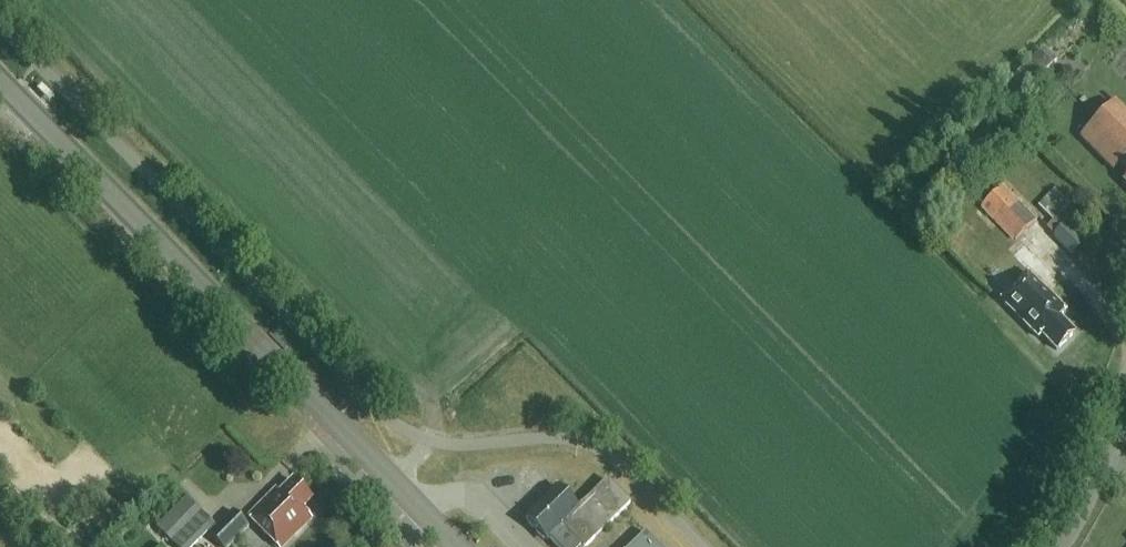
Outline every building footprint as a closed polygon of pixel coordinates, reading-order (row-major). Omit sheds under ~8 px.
[(1125,75),(1125,44),(1111,62),(1125,75)] [(1024,92),(1056,61),(1043,48),(1011,79),(1024,92)] [(1115,104),(1080,138),(1113,172),(1119,165),(1125,171),(1125,116),(1115,104)] [(1014,243),(1035,221),(1002,187),(981,208),(1014,243)] [(1071,257),(1083,243),(1066,226),(1078,215),(1054,191),(1037,208),(1053,223),(1045,230),(1053,238),(1071,257)] [(1024,246),(998,272),(1021,295),(1003,313),(1012,322),(1022,312),(1032,322),(1030,325),(1056,352),(1074,334),(1058,319),(1064,312),(1040,288),(1053,275),(1024,246)] [(293,482),(275,500),(271,496),(248,520),(276,546),(284,546),(311,520),(301,511),(311,501),(293,482)] [(630,505),(607,482),(579,510),(557,489),(526,520),(547,542),(550,540),(557,546),(587,546),(630,505)] [(171,545),(202,514),(187,499),(156,530),(171,545)] [(249,530),(231,512),(208,536),(219,546),(232,546),(249,530)] [(645,534),(632,546),(658,546),(645,534)]
